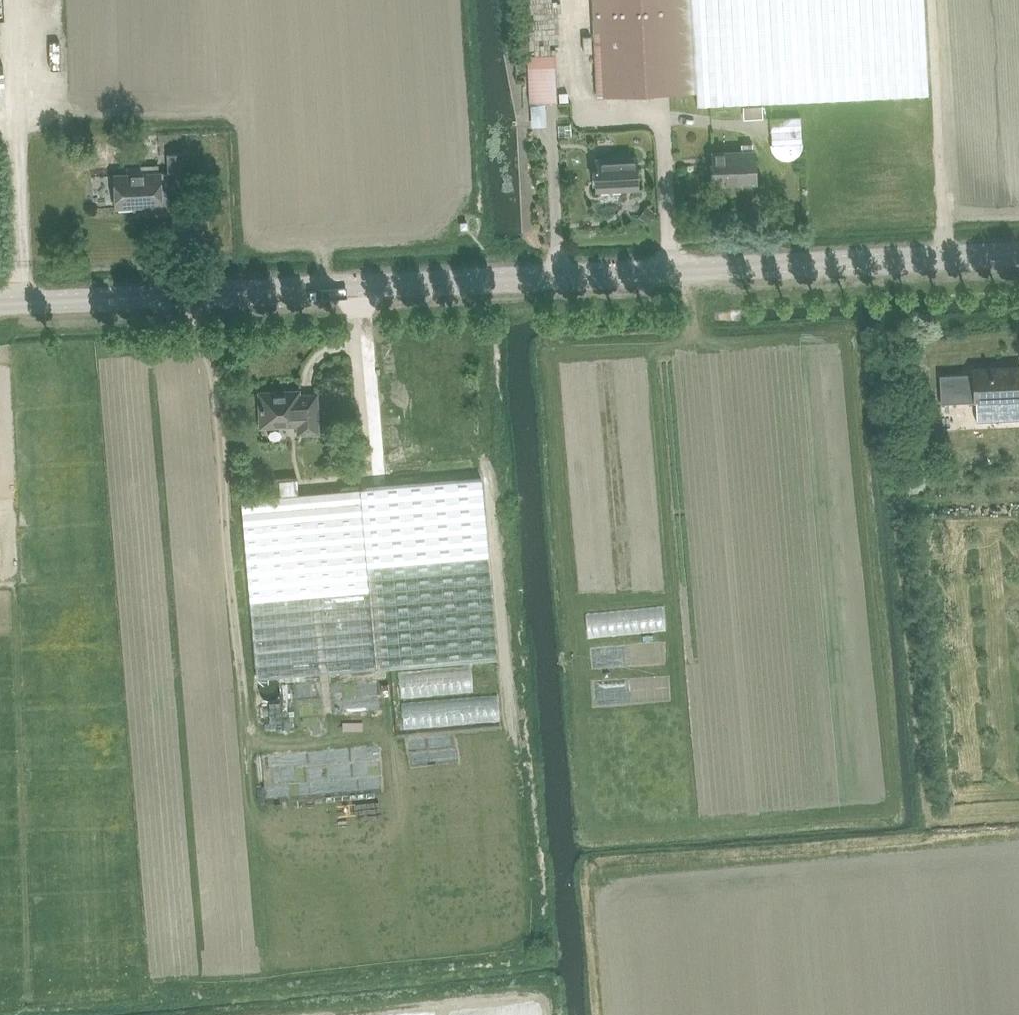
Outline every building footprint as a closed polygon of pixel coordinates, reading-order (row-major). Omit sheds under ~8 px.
[(598,96),(697,91),(691,0),(593,0),(598,96)] [(697,91),(698,105),(929,94),(924,0),(692,0),(697,91)] [(527,54),(530,102),(558,101),(556,53),(527,54)] [(775,144),(804,143),(803,115),(774,116),(775,144)] [(713,152),(714,184),(756,182),(755,150),(713,152)] [(169,171),(114,174),(116,207),(144,206),(144,209),(162,208),(161,184),(184,183),(182,153),(168,153),(169,171)] [(595,158),(597,190),(639,188),(637,156),(595,158)] [(973,369),(973,373),(940,374),(941,403),(976,401),(977,421),(1018,419),(1018,366),(973,369)] [(299,391),(261,392),(262,425),(300,424),(300,432),(318,431),(317,395),(299,396),(299,391)] [(482,477),(241,498),(257,678),(497,658),(482,477)]
